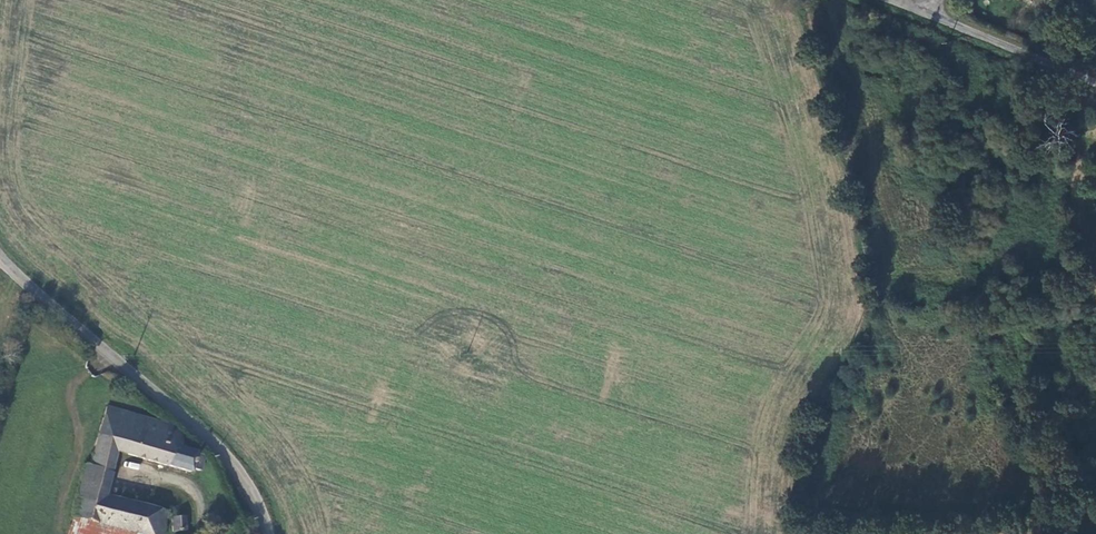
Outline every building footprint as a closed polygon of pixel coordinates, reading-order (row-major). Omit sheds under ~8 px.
[(166,516),(103,499),(115,452),(188,475),(190,471),(198,473),(202,459),(193,456),(194,454),(183,451),(184,444),(180,442),(182,437),(172,429),(107,408),(90,467),(85,466),(72,516),(74,516),(70,533),(161,533),(166,516)] [(172,520),(172,533),(184,533),(184,520),(172,520)]
